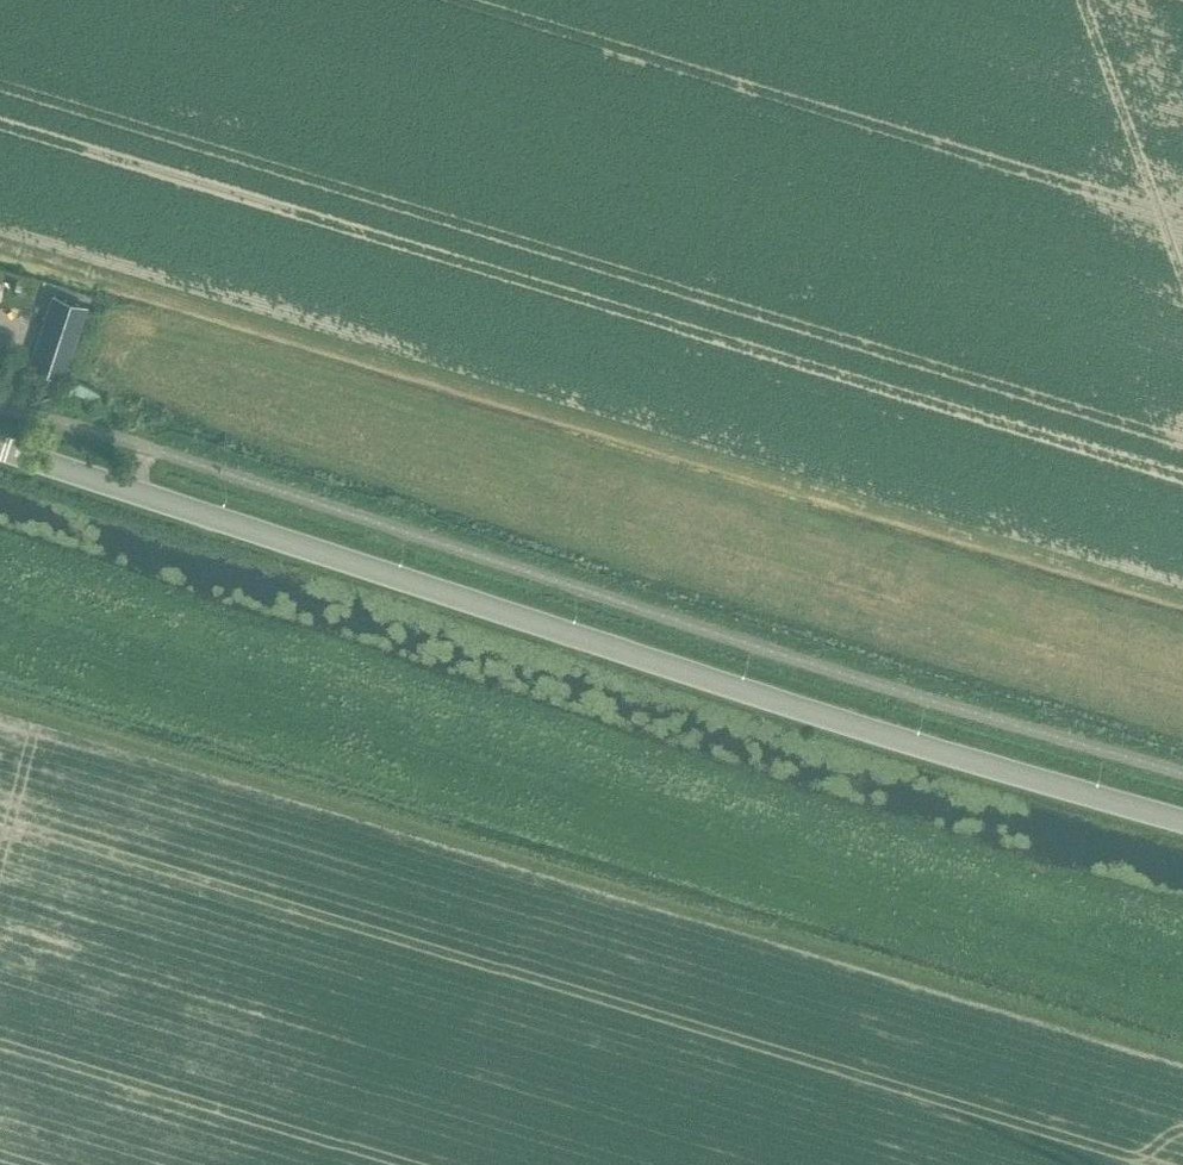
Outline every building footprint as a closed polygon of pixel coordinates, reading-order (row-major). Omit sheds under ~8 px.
[(10,299),(41,307),(47,287),(16,278),(10,299)] [(46,358),(45,359),(46,359),(46,361),(48,361),(51,362),(52,363),(52,364),(53,364),(54,365),(53,365),(52,365),(51,366),(53,366),(56,368),(58,368),(63,368),(63,369),(65,368),(66,367),(66,366),(67,365),(68,362),(68,361),(69,359),(70,357),(70,356),(71,350),(72,350),(72,349),(73,347),(73,346),(74,343),(74,341),(74,340),(74,337),(75,336),(75,333),(73,333),(72,332),(64,332),(63,332),(60,333),(60,335),(60,336),(61,336),(61,338),(60,338),(59,339),(60,340),(61,341),(60,341),(59,342),(58,341),(58,342),(57,342),(57,344),(56,344),(55,344),(55,345),(56,345),(56,346),(54,347),(50,346),(50,347),(50,349),(49,350),(49,351),(47,352),(48,353),(46,354),(46,358)] [(75,384),(75,386),(76,389),(77,389),(77,390),(78,390),(78,391),(79,391),(81,393),(82,393),(82,394),(83,394),(86,394),(86,395),(88,395),(89,396),(91,396),(92,395),(95,394),(96,393),(96,391),(93,388),(89,387),(89,386),(86,385),(85,384),(81,383),(80,382),(76,383),(76,384),(75,384)]
